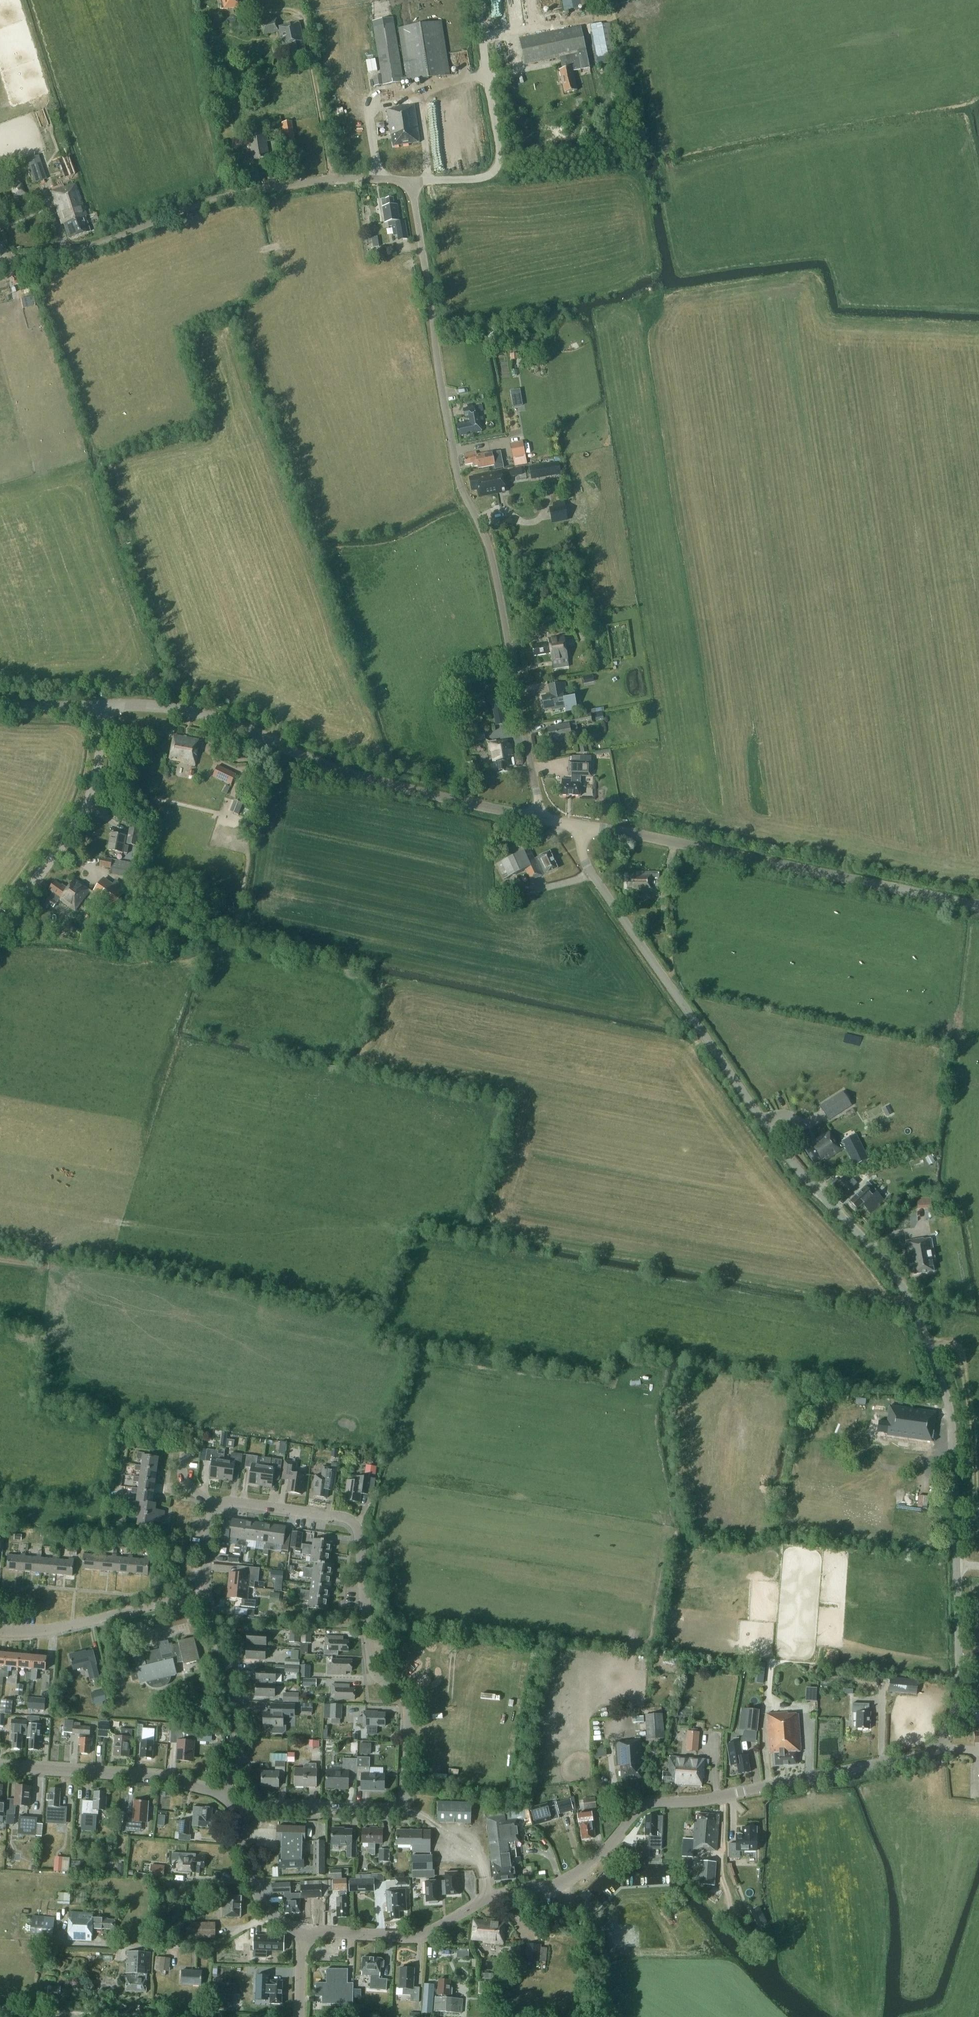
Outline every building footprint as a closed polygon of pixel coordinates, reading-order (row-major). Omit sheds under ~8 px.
[(221,4),(220,5),(220,10),(238,7),(236,0),(220,0),(221,4)] [(565,11),(594,5),(593,0),(563,0),(565,11)] [(373,77),(375,87),(449,75),(441,22),(398,29),(406,78),(403,78),(394,18),(372,21),(381,75),(373,77)] [(300,23),(278,27),(277,21),(261,23),(263,36),(279,33),(282,47),(291,45),(293,56),(306,54),(300,23)] [(578,91),(574,71),(590,68),(590,67),(610,63),(608,54),(615,52),(609,23),(603,24),(602,23),(581,27),(519,39),(524,65),(560,58),(562,70),(560,70),(564,93),(578,91)] [(377,60),(367,61),(369,73),(379,72),(377,60)] [(395,110),(386,111),(387,118),(386,119),(386,122),(388,122),(390,135),(391,135),(393,146),(419,142),(414,105),(395,108),(395,110)] [(296,141),(292,121),(282,123),(281,116),(274,118),(275,123),(273,123),(274,129),(283,128),(285,143),(296,141)] [(266,142),(268,141),(266,129),(246,132),(247,139),(248,139),(250,147),(251,147),(253,160),(268,157),(266,142)] [(27,159),(35,183),(47,179),(39,155),(27,159)] [(78,177),(70,158),(63,161),(70,180),(78,177)] [(84,216),(86,215),(75,183),(50,191),(61,223),(63,223),(68,238),(89,231),(84,216)] [(20,184),(10,188),(14,198),(24,194),(20,184)] [(389,227),(393,226),(397,226),(399,241),(407,239),(404,222),(398,223),(397,216),(399,215),(397,204),(394,205),(393,198),(382,200),(383,207),(385,223),(388,223),(389,227)] [(465,417),(469,416),(470,421),(457,424),(459,436),(482,432),(478,414),(476,414),(474,407),(472,407),(472,404),(467,405),(468,408),(463,409),(465,417)] [(511,444),(515,465),(527,463),(523,441),(511,444)] [(478,467),(494,464),(495,469),(503,467),(500,454),(498,452),(476,456),(475,452),(464,454),(466,463),(472,462),(473,466),(478,465),(478,467)] [(530,468),(532,479),(553,475),(551,464),(530,468)] [(501,472),(470,478),(472,490),(478,489),(480,496),(505,492),(501,472)] [(549,508),(552,523),(568,520),(565,505),(549,508)] [(550,654),(552,669),(569,667),(564,636),(548,638),(549,643),(533,646),(534,656),(550,654)] [(553,710),(560,709),(566,708),(566,711),(566,712),(578,710),(578,709),(577,709),(575,698),(564,700),(563,693),(566,692),(564,683),(549,686),(551,695),(542,697),(545,710),(552,709),(553,710)] [(504,700),(491,702),(493,710),(505,708),(504,700)] [(574,716),(576,724),(569,725),(569,724),(548,728),(551,742),(558,740),(558,742),(572,739),(571,731),(578,730),(577,724),(586,723),(592,722),(591,714),(591,713),(590,713),(574,716)] [(479,730),(477,722),(470,723),(471,731),(479,730)] [(471,733),(472,741),(486,739),(484,730),(471,733)] [(199,740),(174,735),(171,753),(186,756),(185,763),(196,765),(199,747),(198,747),(199,740)] [(507,766),(514,765),(511,747),(509,747),(508,741),(496,743),(496,741),(490,742),(493,762),(496,762),(498,773),(508,772),(507,766)] [(561,795),(580,796),(581,777),(582,775),(592,775),(592,763),(570,762),(569,776),(572,776),(572,780),(562,780),(561,795)] [(237,776),(218,767),(214,777),(232,786),(237,776)] [(234,800),(230,811),(239,815),(243,804),(234,800)] [(137,847),(141,830),(131,828),(127,845),(137,847)] [(127,837),(111,833),(108,850),(123,854),(123,853),(127,854),(129,847),(125,846),(127,837)] [(530,849),(498,864),(505,879),(523,871),(524,874),(526,873),(530,882),(558,869),(549,851),(537,856),(537,858),(534,859),(530,849)] [(101,858),(99,866),(111,868),(112,860),(101,858)] [(112,860),(111,868),(128,871),(129,871),(130,872),(132,864),(112,860)] [(659,878),(659,873),(637,872),(637,871),(627,871),(627,890),(651,890),(651,877),(659,878)] [(104,879),(93,894),(113,908),(124,893),(104,879)] [(90,891),(75,880),(69,888),(63,884),(61,886),(54,881),(49,888),(53,891),(49,897),(46,901),(54,907),(60,898),(61,899),(60,899),(76,910),(90,891)] [(661,921),(671,922),(672,902),(662,902),(661,921)] [(820,1107),(828,1120),(851,1105),(843,1093),(820,1107)] [(849,1115),(851,1126),(869,1123),(867,1112),(849,1115)] [(815,1165),(825,1158),(826,1160),(841,1150),(840,1148),(845,1146),(843,1142),(838,1145),(829,1132),(811,1144),(812,1145),(805,1149),(815,1165)] [(845,1146),(854,1166),(868,1159),(856,1134),(842,1141),(843,1142),(845,1146)] [(835,1186),(845,1196),(858,1184),(852,1178),(848,1182),(844,1178),(839,1182),(835,1186)] [(871,1195),(875,1191),(869,1184),(851,1202),(857,1209),(864,1202),(865,1204),(863,1206),(871,1214),(885,1201),(877,1192),(873,1196),(871,1195)] [(932,1198),(918,1198),(919,1209),(933,1209),(932,1198)] [(909,1264),(911,1264),(913,1275),(932,1272),(931,1261),(935,1260),(931,1240),(923,1241),(923,1239),(905,1242),(909,1264)] [(889,1423),(887,1435),(919,1440),(918,1441),(932,1442),(936,1412),(935,1412),(889,1406),(887,1423),(889,1423)] [(209,1477),(220,1479),(223,1459),(224,1459),(225,1450),(220,1449),(218,1451),(207,1449),(205,1461),(211,1462),(209,1477)] [(224,1459),(223,1459),(220,1479),(231,1481),(234,1464),(240,1465),(242,1453),(231,1451),(230,1460),(224,1459)] [(142,1467),(141,1468),(158,1470),(160,1459),(144,1456),(145,1454),(137,1453),(136,1460),(142,1460),(142,1467)] [(248,1483),(260,1485),(263,1464),(256,1464),(257,1456),(246,1454),(244,1466),(250,1467),(248,1483)] [(263,1464),(260,1485),(271,1487),(273,1470),(279,1471),(281,1459),(270,1458),(269,1465),(263,1464)] [(288,1492),(302,1494),(304,1475),(292,1473),(294,1465),(296,1465),(297,1463),(285,1461),(282,1479),(289,1480),(288,1492)] [(370,1474),(377,1475),(378,1467),(371,1465),(370,1474)] [(140,1478),(140,1479),(157,1481),(158,1470),(141,1468),(142,1467),(136,1466),(135,1471),(141,1472),(140,1478)] [(323,1477),(315,1476),(313,1488),(314,1489),(313,1496),(327,1498),(329,1483),(335,1484),(337,1469),(324,1467),(323,1477)] [(139,1489),(138,1490),(155,1493),(157,1481),(140,1479),(140,1478),(134,1477),(133,1483),(139,1483),(139,1489)] [(358,1477),(357,1483),(347,1481),(344,1501),(359,1503),(360,1491),(367,1492),(369,1478),(358,1477)] [(917,1480),(904,1479),(902,1503),(915,1504),(917,1480)] [(154,1504),(155,1493),(138,1490),(139,1489),(127,1488),(126,1493),(132,1494),(138,1495),(137,1502),(141,1503),(141,1502),(154,1504)] [(154,1504),(141,1502),(141,1503),(139,1516),(164,1520),(165,1511),(156,1510),(157,1504),(154,1504)] [(163,1523),(164,1520),(139,1516),(138,1525),(154,1527),(155,1522),(163,1523)] [(242,1546),(246,1520),(232,1518),(231,1525),(224,1524),(222,1539),(229,1540),(230,1537),(239,1539),(239,1541),(237,1541),(236,1545),(242,1546)] [(248,1542),(246,1542),(247,1540),(256,1541),(259,1522),(246,1520),(242,1546),(240,1555),(246,1556),(248,1542)] [(266,1542),(265,1545),(264,1545),(263,1549),(269,1550),(272,1524),(259,1522),(256,1541),(266,1542)] [(283,1545),(286,1526),(272,1524),(269,1550),(274,1551),(275,1546),(273,1546),(273,1543),(283,1545)] [(293,1532),(291,1548),(297,1548),(302,1549),(303,1544),(301,1544),(303,1533),(293,1532)] [(302,1549),(330,1553),(332,1542),(314,1539),(313,1546),(303,1544),(302,1549)] [(329,1564),(333,1565),(333,1564),(329,1564),(330,1553),(302,1549),(302,1554),(311,1555),(310,1562),(314,1563),(314,1562),(329,1564)] [(83,1570),(99,1571),(100,1556),(100,1554),(96,1554),(96,1556),(84,1555),(83,1570)] [(7,1570),(23,1572),(25,1557),(25,1555),(21,1555),(21,1557),(8,1556),(7,1570)] [(100,1556),(99,1571),(115,1572),(116,1558),(116,1555),(112,1555),(112,1557),(100,1556)] [(23,1572),(39,1573),(41,1559),(41,1557),(37,1556),(37,1559),(25,1557),(23,1572)] [(116,1558),(115,1572),(131,1574),(132,1559),(133,1557),(129,1556),(128,1559),(116,1558)] [(55,1575),(57,1560),(57,1558),(53,1558),(53,1560),(41,1559),(39,1573),(55,1575)] [(132,1559),(131,1574),(148,1575),(149,1560),(148,1560),(149,1558),(145,1558),(144,1560),(132,1559)] [(57,1560),(55,1575),(72,1577),(73,1562),(73,1560),(69,1559),(69,1562),(57,1560)] [(333,1565),(329,1564),(314,1562),(314,1563),(310,1562),(310,1563),(314,1563),(313,1569),(304,1567),(303,1572),(331,1576),(333,1565)] [(245,1567),(244,1574),(230,1573),(229,1585),(248,1587),(254,1588),(254,1587),(255,1581),(258,1581),(259,1569),(245,1567)] [(271,1570),(270,1577),(275,1578),(283,1578),(283,1571),(271,1570)] [(312,1578),(311,1585),(330,1587),(331,1576),(303,1572),(300,1572),(299,1576),(312,1578)] [(247,1599),(248,1587),(229,1585),(227,1597),(242,1599),(241,1606),(255,1607),(256,1600),(247,1599)] [(301,1590),(300,1595),(328,1599),(330,1587),(311,1585),(310,1591),(301,1590)] [(280,1593),(271,1592),(269,1603),(279,1604),(280,1593)] [(327,1610),(328,1599),(300,1595),(299,1600),(308,1601),(307,1608),(327,1610)] [(299,1643),(300,1631),(291,1631),(290,1642),(299,1643)] [(267,1633),(248,1632),(247,1644),(266,1645),(267,1633)] [(311,1644),(311,1632),(301,1632),(301,1643),(311,1644)] [(326,1636),(325,1646),(329,1646),(329,1651),(348,1651),(348,1641),(343,1641),(343,1637),(326,1636)] [(136,1663),(131,1665),(133,1671),(131,1671),(134,1681),(140,1679),(141,1683),(147,1681),(152,1684),(156,1686),(161,1686),(161,1687),(162,1687),(161,1686),(165,1683),(168,1680),(170,1676),(176,1674),(174,1664),(183,1662),(184,1664),(200,1660),(194,1637),(178,1641),(178,1643),(172,1644),(172,1645),(169,1646),(168,1641),(160,1643),(162,1650),(142,1655),(142,1652),(134,1654),(136,1663)] [(266,1648),(247,1646),(246,1658),(265,1660),(266,1648)] [(91,1680),(99,1678),(96,1665),(97,1664),(93,1651),(80,1654),(80,1653),(70,1655),(74,1670),(83,1668),(84,1671),(88,1670),(91,1680)] [(11,1667),(18,1668),(19,1654),(6,1653),(5,1667),(11,1667)] [(18,1668),(32,1669),(33,1656),(19,1654),(18,1668)] [(47,1657),(33,1656),(32,1669),(39,1670),(45,1670),(47,1657)] [(333,1660),(333,1665),(329,1664),(329,1674),(346,1675),(346,1671),(352,1671),(352,1660),(333,1660)] [(758,1663),(757,1672),(764,1673),(766,1664),(758,1663)] [(299,1666),(285,1665),(285,1673),(299,1674),(299,1666)] [(301,1665),(301,1678),(310,1678),(310,1665),(301,1665)] [(38,1674),(39,1670),(32,1669),(31,1673),(31,1679),(35,1680),(36,1674),(38,1674)] [(282,1674),(276,1674),(276,1670),(257,1669),(257,1671),(253,1671),(252,1679),(256,1680),(256,1681),(275,1682),(281,1682),(282,1674)] [(890,1678),(888,1691),(916,1694),(918,1681),(890,1678)] [(301,1679),(301,1686),(317,1687),(317,1679),(301,1679)] [(23,1685),(16,1684),(15,1695),(22,1696),(23,1685)] [(275,1685),(256,1684),(256,1696),(275,1697),(275,1685)] [(331,1684),(331,1694),(335,1694),(335,1699),(355,1700),(355,1689),(349,1689),(349,1685),(331,1684)] [(807,1702),(818,1703),(818,1689),(808,1688),(807,1702)] [(107,1701),(104,1691),(92,1694),(94,1704),(107,1701)] [(299,1693),(283,1693),(283,1702),(299,1702),(299,1693)] [(45,1700),(28,1698),(27,1709),(44,1710),(45,1700)] [(1,1699),(0,1709),(0,1714),(11,1715),(13,1700),(1,1699)] [(313,1703),(301,1703),(301,1712),(312,1713),(313,1703)] [(870,1712),(869,1712),(869,1704),(852,1703),(852,1712),(856,1712),(856,1729),(870,1729),(870,1712)] [(283,1718),(294,1719),(295,1704),(278,1704),(277,1713),(264,1712),(264,1726),(269,1726),(269,1730),(272,1733),(283,1733),(286,1730),(286,1726),(283,1726),(283,1718)] [(341,1718),(342,1704),(331,1704),(330,1718),(341,1718)] [(757,1731),(759,1710),(747,1709),(745,1730),(757,1731)] [(374,1711),(364,1711),(363,1717),(358,1717),(358,1724),(363,1724),(363,1727),(368,1727),(368,1734),(377,1734),(377,1727),(377,1726),(385,1726),(386,1713),(374,1712),(374,1711)] [(788,1714),(787,1712),(766,1714),(769,1754),(774,1753),(775,1766),(797,1764),(796,1752),(801,1752),(798,1714),(788,1714)] [(664,1738),(663,1713),(645,1714),(647,1739),(664,1738)] [(39,1742),(41,1742),(42,1736),(40,1736),(41,1725),(39,1725),(40,1717),(28,1716),(28,1721),(28,1724),(28,1735),(31,1736),(30,1750),(39,1750),(39,1742)] [(209,1720),(210,1727),(217,1725),(216,1719),(209,1720)] [(28,1721),(12,1720),(11,1729),(14,1729),(13,1734),(11,1734),(11,1740),(13,1740),(12,1748),(21,1749),(22,1735),(27,1736),(28,1724),(28,1721)] [(73,1723),(74,1723),(74,1721),(64,1720),(63,1732),(73,1733),(73,1723)] [(81,1744),(80,1753),(89,1754),(90,1745),(92,1745),(92,1739),(90,1739),(91,1727),(80,1726),(81,1723),(74,1723),(73,1723),(73,1733),(73,1734),(80,1734),(80,1738),(79,1738),(79,1744),(81,1744)] [(98,1736),(108,1736),(109,1724),(99,1724),(98,1736)] [(154,1742),(155,1730),(143,1729),(143,1725),(138,1724),(136,1742),(142,1742),(141,1758),(152,1758),(153,1751),(153,1750),(154,1742)] [(113,1755),(128,1756),(129,1748),(131,1748),(132,1730),(122,1729),(121,1737),(115,1736),(113,1755)] [(172,1729),(171,1743),(178,1743),(177,1760),(193,1761),(194,1741),(182,1740),(183,1730),(172,1729)] [(213,1732),(198,1731),(197,1741),(212,1743),(213,1732)] [(697,1751),(699,1732),(688,1731),(687,1750),(697,1751)] [(625,1741),(625,1742),(615,1743),(618,1766),(620,1766),(621,1780),(643,1778),(641,1759),(643,1759),(641,1739),(625,1741)] [(740,1742),(727,1745),(731,1766),(737,1765),(739,1774),(750,1772),(747,1755),(742,1756),(740,1742)] [(360,1743),(360,1754),(371,1754),(371,1743),(360,1743)] [(595,1747),(595,1758),(607,1757),(606,1746),(595,1747)] [(670,1757),(669,1773),(663,1772),(662,1782),(671,1783),(671,1785),(701,1787),(702,1778),(704,1778),(706,1759),(670,1757)] [(370,1775),(370,1758),(358,1758),(357,1781),(363,1781),(363,1789),(383,1790),(383,1776),(370,1775)] [(328,1771),(328,1788),(341,1788),(341,1789),(349,1789),(349,1774),(356,1775),(357,1759),(344,1759),(343,1771),(328,1771)] [(261,1772),(261,1787),(278,1787),(278,1778),(284,1778),(285,1761),(275,1761),(275,1772),(261,1772)] [(296,1788),(316,1788),(316,1766),(306,1766),(305,1768),(304,1771),(296,1771),(296,1788)] [(16,1787),(15,1800),(8,1799),(7,1814),(15,1815),(16,1805),(30,1806),(32,1788),(16,1787)] [(60,1807),(61,1798),(60,1798),(60,1790),(51,1789),(51,1801),(50,1801),(49,1806),(48,1806),(47,1817),(57,1818),(57,1822),(67,1823),(67,1808),(60,1807)] [(107,1794),(95,1793),(94,1802),(84,1801),(82,1825),(96,1826),(97,1822),(98,1822),(99,1810),(106,1811),(107,1794)] [(597,1808),(596,1798),(584,1799),(585,1810),(597,1808)] [(571,1799),(557,1803),(559,1813),(573,1809),(571,1799)] [(135,1801),(134,1817),(128,1816),(126,1830),(136,1831),(137,1822),(147,1823),(149,1802),(135,1801)] [(439,1803),(438,1823),(471,1824),(471,1804),(439,1803)] [(549,1808),(548,1803),(532,1808),(536,1825),(560,1818),(556,1805),(549,1808)] [(510,1807),(510,1805),(495,1807),(495,1806),(488,1806),(490,1819),(487,1820),(495,1882),(516,1879),(514,1867),(522,1866),(521,1858),(517,1858),(515,1842),(520,1842),(517,1820),(526,1819),(524,1805),(510,1807)] [(213,1809),(194,1807),(194,1814),(193,1826),(214,1828),(215,1818),(213,1818),(213,1809)] [(592,1812),(578,1814),(579,1826),(581,1825),(583,1839),(585,1839),(586,1840),(589,1839),(590,1838),(594,1837),(593,1830),(595,1830),(594,1823),(592,1823),(592,1820),(593,1820),(592,1812)] [(694,1857),(695,1849),(716,1850),(718,1814),(697,1813),(697,1823),(695,1822),(694,1839),(683,1839),(682,1856),(694,1857)] [(661,1849),(662,1849),(663,1816),(646,1816),(646,1835),(650,1835),(650,1838),(648,1838),(648,1846),(661,1847),(661,1849)] [(36,1836),(37,1818),(20,1817),(19,1835),(36,1836)] [(190,1835),(191,1822),(181,1821),(180,1834),(190,1835)] [(305,1827),(277,1826),(277,1840),(284,1840),(284,1855),(280,1855),(280,1868),(304,1867),(304,1849),(304,1841),(305,1841),(305,1827)] [(332,1849),(339,1850),(339,1845),(347,1845),(347,1857),(355,1857),(355,1845),(351,1845),(352,1830),(345,1830),(345,1828),(333,1828),(332,1849)] [(757,1835),(758,1828),(743,1828),(743,1835),(737,1834),(737,1843),(729,1843),(729,1858),(740,1858),(740,1851),(757,1851),(757,1835)] [(375,1855),(376,1844),(383,1844),(383,1830),(363,1829),(363,1843),(369,1843),(369,1855),(375,1855)] [(398,1830),(398,1833),(398,1845),(413,1845),(412,1853),(430,1853),(430,1846),(431,1846),(431,1831),(423,1831),(398,1830)] [(460,1851),(462,1845),(440,1836),(438,1842),(460,1851)] [(325,1875),(325,1841),(314,1841),(314,1875),(325,1875)] [(382,1849),(381,1862),(389,1862),(390,1850),(382,1849)] [(205,1868),(207,1855),(180,1853),(179,1871),(200,1873),(201,1868),(205,1868)] [(64,1857),(55,1856),(54,1871),(63,1871),(64,1857)] [(432,1869),(432,1856),(412,1857),(413,1877),(439,1877),(439,1869),(432,1869)] [(698,1885),(714,1886),(716,1862),(700,1861),(698,1885)] [(164,1874),(165,1867),(152,1865),(151,1878),(163,1880),(163,1882),(172,1883),(173,1875),(164,1874)] [(332,1871),(332,1879),(342,1879),(342,1875),(349,1875),(349,1870),(332,1871)] [(446,1895),(459,1895),(458,1872),(445,1873),(446,1881),(439,1882),(439,1881),(425,1882),(426,1902),(430,1902),(430,1904),(437,1904),(437,1902),(440,1902),(440,1894),(446,1894),(446,1895)] [(350,1891),(374,1892),(374,1882),(385,1883),(385,1874),(373,1874),(373,1875),(357,1875),(357,1879),(350,1879),(350,1891)] [(396,1878),(397,1886),(410,1886),(410,1877),(396,1878)] [(347,1880),(334,1880),(334,1891),(340,1891),(340,1898),(337,1898),(338,1917),(348,1917),(347,1880)] [(301,1882),(302,1899),(322,1898),(322,1896),(328,1895),(327,1881),(301,1882)] [(285,1893),(285,1899),(284,1899),(285,1913),(300,1913),(300,1894),(291,1894),(290,1883),(272,1884),(272,1893),(285,1893)] [(388,1912),(391,1912),(391,1920),(399,1919),(399,1911),(407,1911),(405,1889),(386,1890),(388,1912)] [(71,1903),(71,1893),(59,1893),(59,1903),(71,1903)] [(242,1896),(224,1895),(224,1902),(217,1901),(217,1904),(219,1904),(219,1908),(224,1908),(223,1917),(242,1917),(242,1896)] [(550,1908),(544,1898),(539,1900),(546,1910),(550,1908)] [(754,1928),(761,1925),(754,1910),(747,1914),(754,1928)] [(93,1917),(93,1913),(70,1912),(68,1940),(92,1942),(93,1931),(102,1932),(103,1929),(115,1930),(116,1920),(108,1920),(108,1918),(105,1918),(105,1917),(96,1916),(96,1917),(93,1917)] [(55,1917),(33,1915),(31,1935),(53,1937),(55,1917)] [(506,1920),(484,1919),(484,1922),(474,1921),(473,1938),(483,1939),(483,1942),(504,1944),(506,1920)] [(192,1928),(192,1938),(215,1938),(215,1923),(192,1923),(192,1928)] [(284,1951),(284,1937),(255,1936),(254,1957),(266,1957),(267,1950),(284,1951)] [(541,1961),(542,1945),(528,1944),(527,1960),(541,1961)] [(48,1950),(47,1958),(59,1959),(60,1951),(48,1950)] [(126,1960),(126,1973),(137,1974),(137,1976),(127,1975),(127,1976),(122,1976),(122,1981),(127,1982),(127,1991),(147,1992),(148,1971),(151,1971),(152,1953),(127,1952),(127,1955),(128,1955),(128,1960),(126,1960)] [(169,1971),(170,1958),(157,1957),(156,1969),(169,1971)] [(382,1958),(362,1957),(361,1975),(371,1976),(370,1989),(386,1990),(387,1979),(380,1979),(380,1968),(383,1968),(384,1967),(384,1961),(382,1958)] [(399,1988),(397,1988),(396,1994),(411,1995),(411,2002),(419,2002),(420,1987),(414,1987),(414,1969),(400,1968),(399,1988)] [(326,1969),(326,1983),(316,1983),(316,1997),(323,1997),(323,2004),(353,2004),(353,1983),(348,1983),(348,1969),(326,1969)] [(202,1985),(202,1971),(182,1971),(182,1985),(202,1985)] [(242,1978),(241,1997),(252,1997),(252,2003),(282,2004),(283,1981),(266,1980),(266,1978),(242,1978)] [(440,1980),(439,1990),(438,1990),(437,1994),(438,1994),(438,1995),(441,1995),(440,1998),(436,1997),(434,2011),(461,2014),(463,1999),(452,1998),(453,1988),(450,1988),(450,1981),(440,1980)] [(492,1982),(479,1982),(479,1995),(491,1996),(492,1982)] [(433,1985),(425,1984),(423,2012),(431,2013),(433,1985)]
